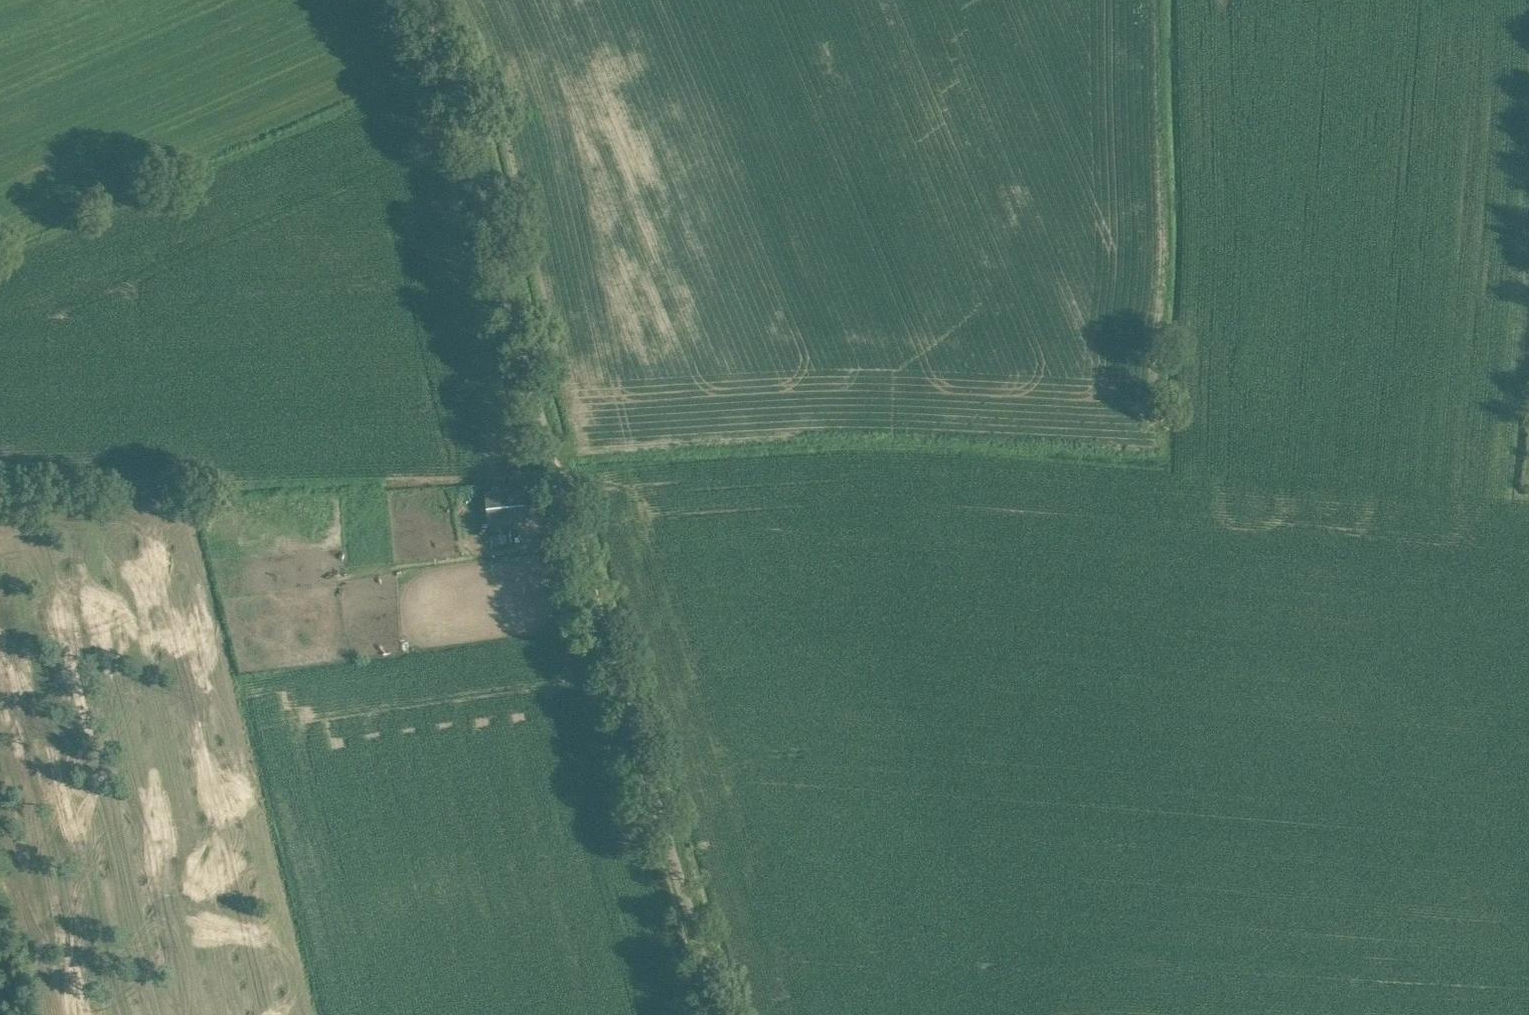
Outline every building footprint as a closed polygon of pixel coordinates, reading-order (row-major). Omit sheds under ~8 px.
[(485,495),(488,525),(527,521),(524,492),(485,495)]
